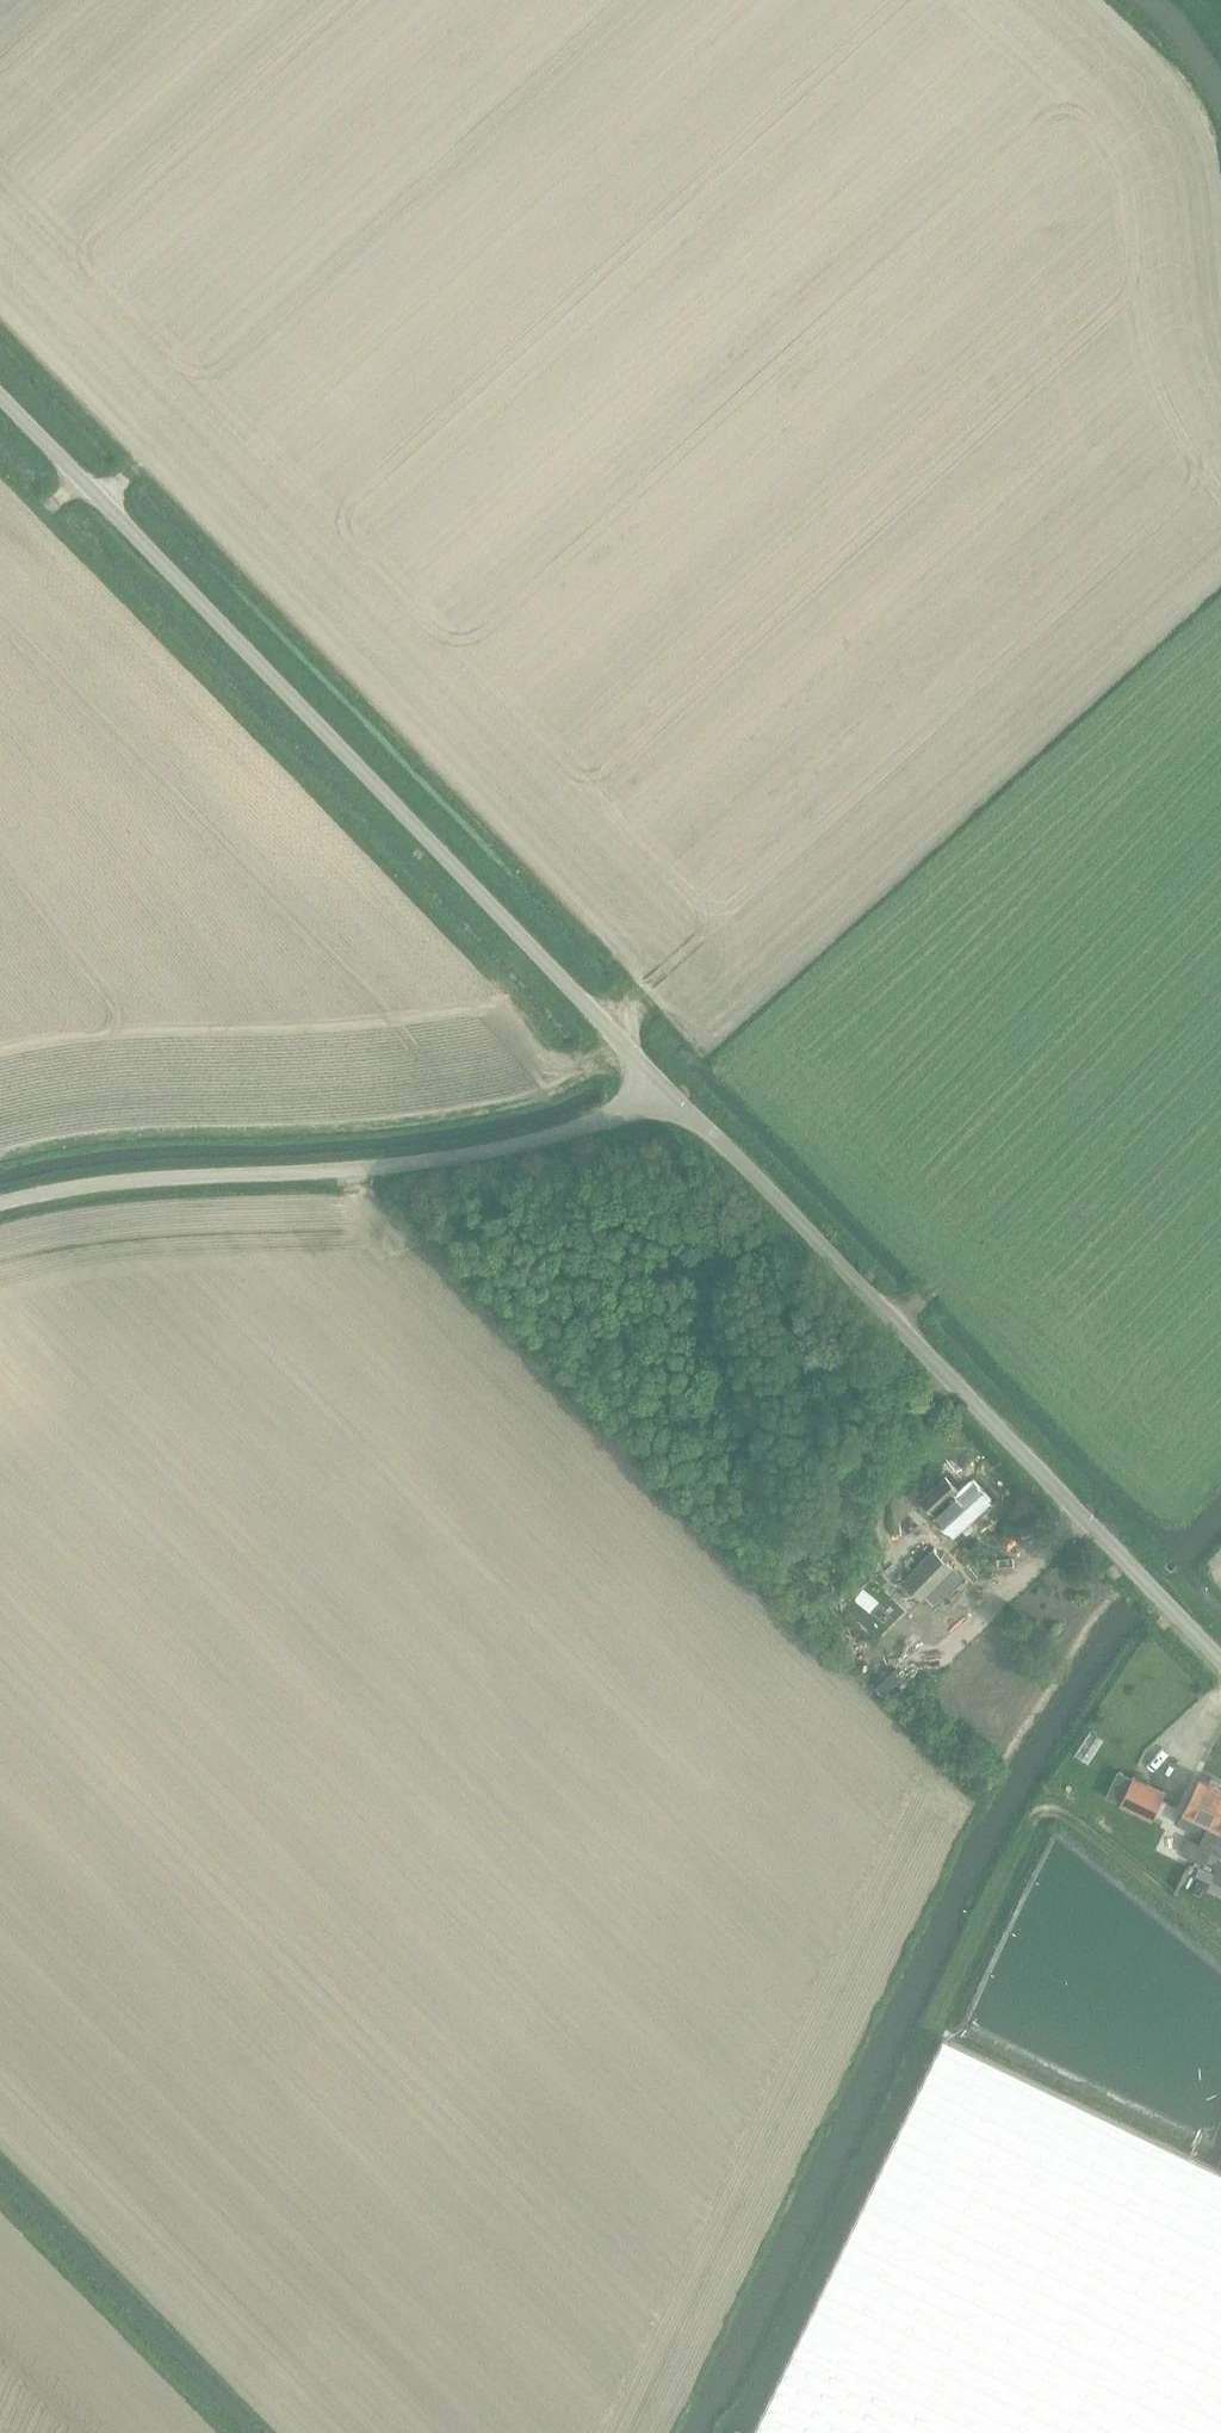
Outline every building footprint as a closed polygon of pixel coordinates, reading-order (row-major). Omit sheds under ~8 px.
[(973,1479),(960,1491),(946,1476),(921,1498),(954,1533),(991,1498),(973,1479)] [(907,1612),(926,1593),(937,1604),(963,1577),(934,1548),(889,1594),(907,1612)] [(1152,1819),(1166,1791),(1133,1775),(1120,1804),(1152,1819)] [(1183,1810),(1210,1823),(1200,1844),(1220,1854),(1220,1784),(1210,1779),(1210,1780),(1200,1775),(1183,1810)] [(1205,1863),(1211,1850),(1188,1838),(1182,1853),(1205,1863)] [(944,2037),(754,2432),(1220,2432),(1220,2170),(944,2037)]
